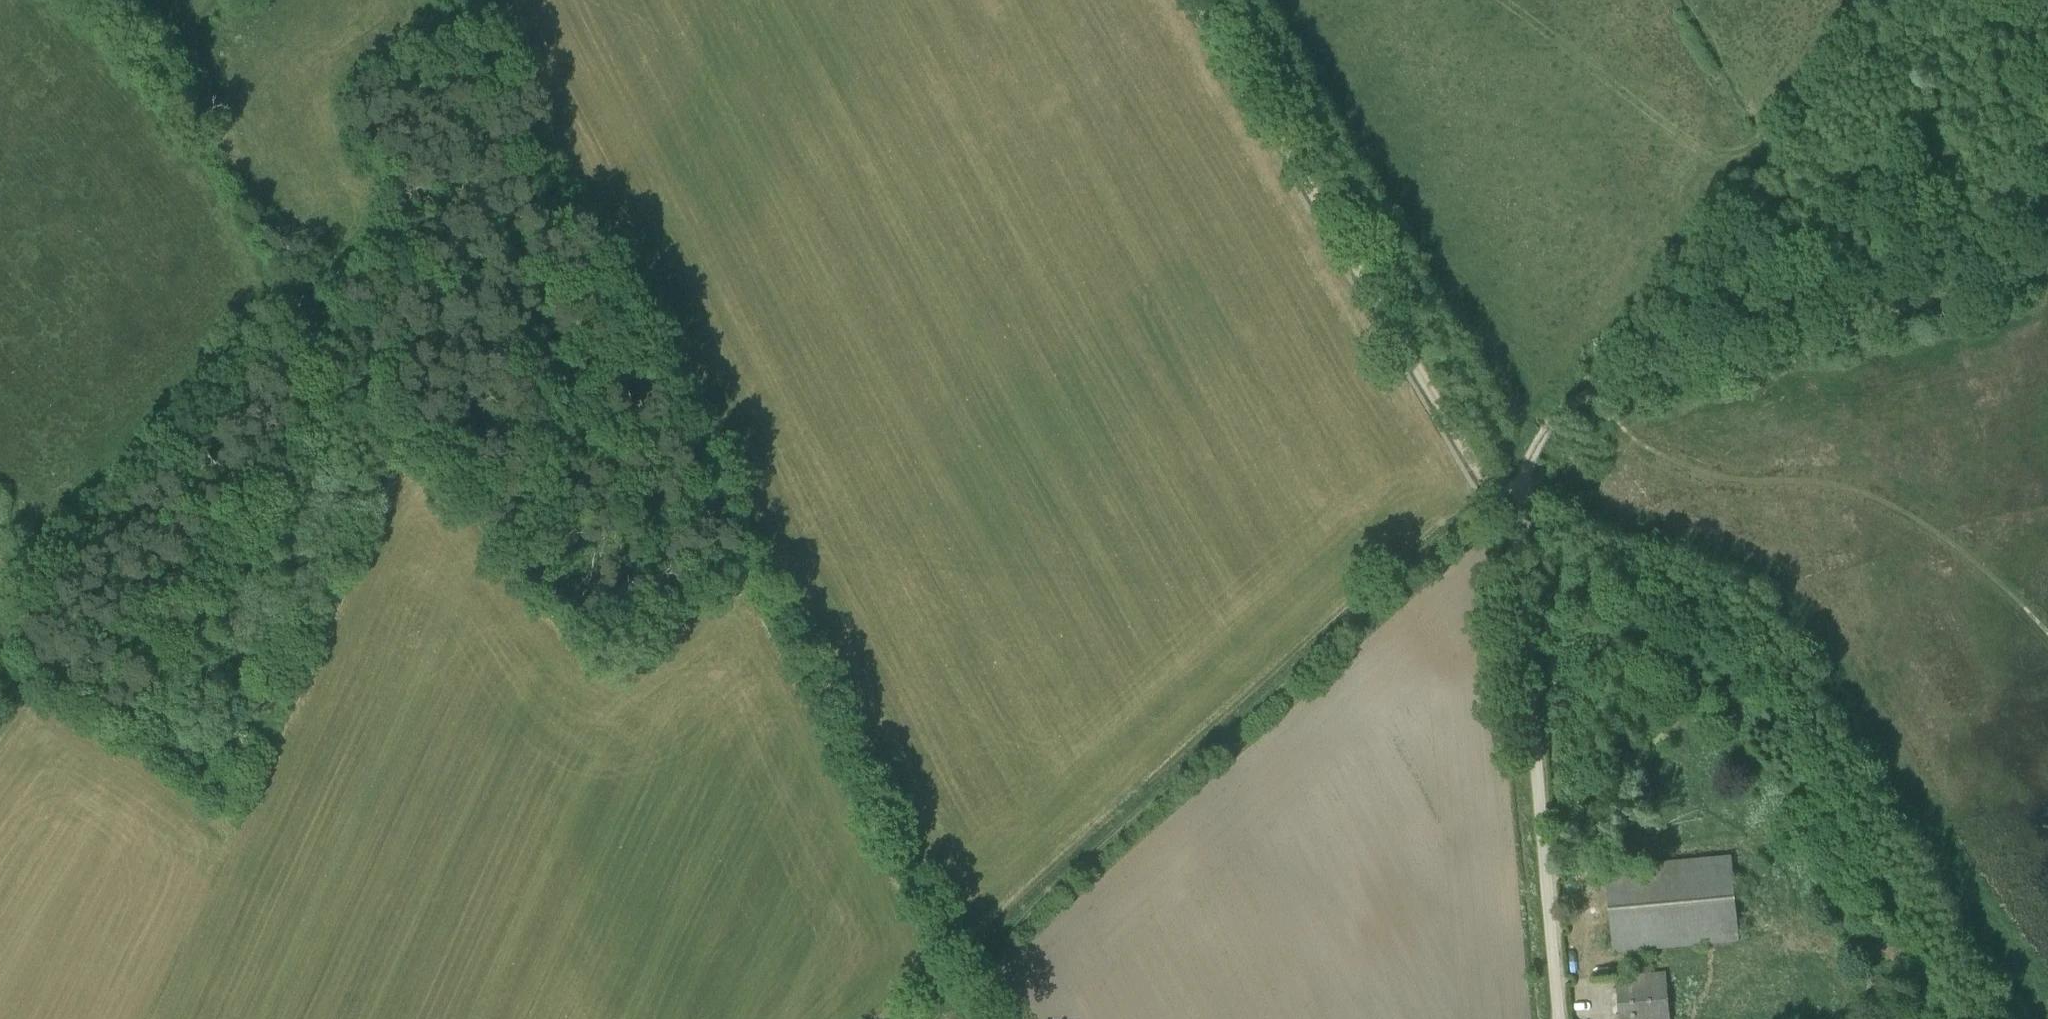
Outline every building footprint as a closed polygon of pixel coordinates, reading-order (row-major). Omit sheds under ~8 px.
[(1616,952),(1740,941),(1733,857),(1608,868),(1616,952)] [(1831,1015),(1825,958),(1617,976),(1620,1018),(1786,1018),(1831,1015)]
